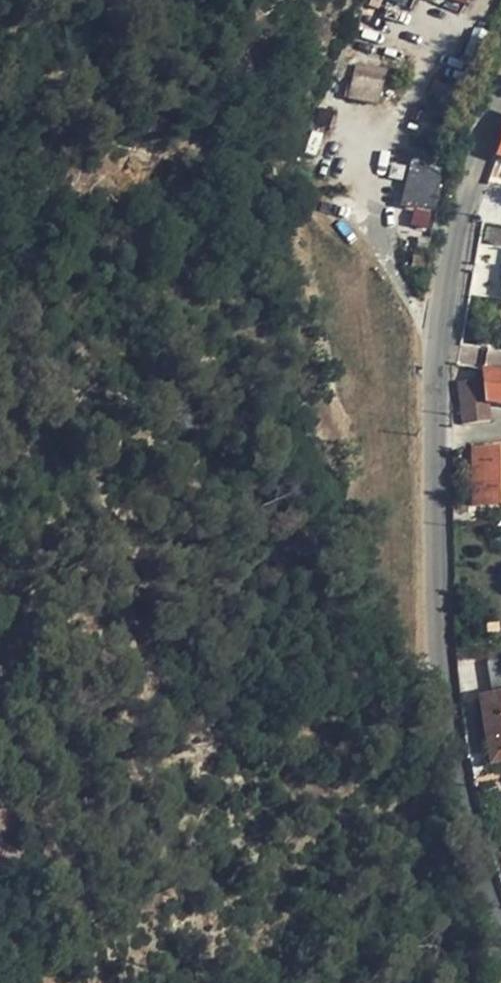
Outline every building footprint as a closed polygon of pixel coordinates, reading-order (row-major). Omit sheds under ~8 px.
[(353,63),(348,98),(380,103),(386,67),(353,63)] [(394,203),(423,220),(448,177),(418,161),(394,203)] [(488,169),(480,195),(494,199),(500,176),(500,174),(488,169)] [(472,297),(500,301),(500,230),(487,227),(482,243),(472,297)] [(484,375),(484,382),(486,405),(488,406),(500,407),(500,378),(484,375)] [(489,423),(488,406),(486,405),(484,382),(458,384),(463,427),(489,423)] [(474,450),(474,506),(500,506),(500,451),(474,450)] [(496,699),(500,698),(500,663),(491,664),(496,699)] [(496,699),(480,702),(490,766),(500,764),(500,698),(496,699)]
